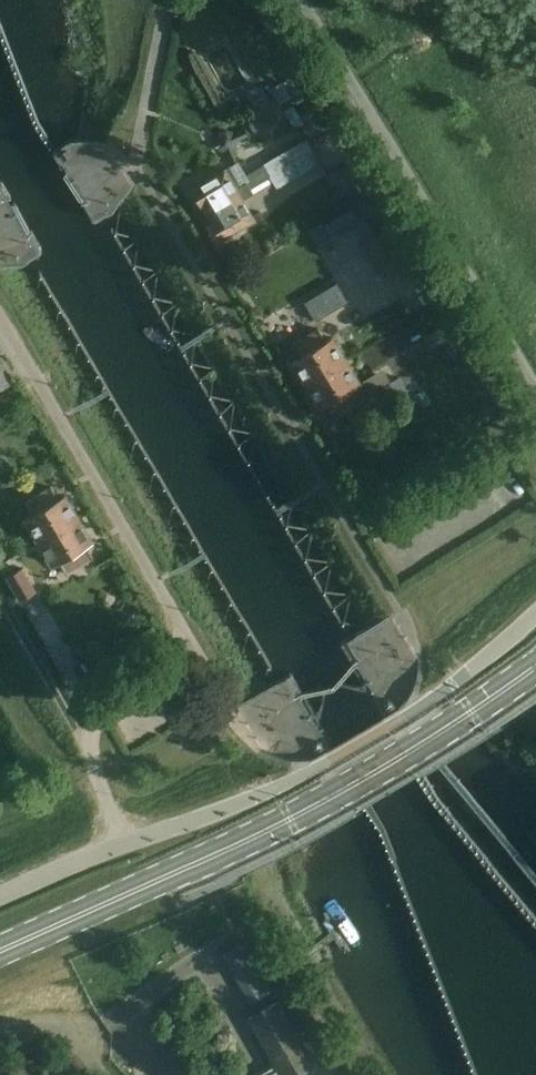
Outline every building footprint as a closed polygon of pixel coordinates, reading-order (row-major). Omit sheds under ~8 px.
[(258,86),(246,94),(252,104),(264,97),(258,86)] [(293,105),(283,111),(294,129),(303,123),(293,105)] [(217,133),(214,141),(217,149),(227,153),(231,160),(238,157),(235,150),(239,139),(246,136),(241,128),(234,131),(226,129),(217,133)] [(306,138),(300,141),(263,164),(270,176),(314,150),(306,138)] [(314,150),(270,176),(277,187),(320,161),(314,150)] [(233,163),(191,188),(192,190),(202,205),(203,205),(207,213),(250,188),(246,182),(245,183),(233,163)] [(250,188),(208,213),(211,219),(210,220),(220,238),(254,218),(242,199),(253,192),(250,188)] [(320,223),(310,229),(322,251),(332,245),(328,237),(358,219),(352,208),(321,225),(320,223)] [(384,229),(369,238),(361,243),(380,277),(405,263),(384,229)] [(304,380),(343,357),(331,337),(325,340),(318,328),(291,344),(298,356),(293,360),(304,380)] [(343,357),(304,380),(320,406),(325,402),(333,415),(360,399),(352,386),(358,383),(343,357)] [(11,382),(2,366),(0,368),(0,388),(11,382)] [(390,381),(382,367),(361,380),(379,405),(395,397),(386,383),(390,381)] [(422,385),(406,395),(416,412),(432,402),(422,385)] [(38,540),(76,517),(63,495),(58,499),(50,486),(23,502),(31,515),(25,518),(38,540)] [(91,541),(76,517),(38,540),(52,564),(58,561),(65,573),(92,557),(85,545),(91,541)] [(34,591),(21,568),(6,577),(19,600),(34,591)] [(215,899),(206,902),(211,915),(220,911),(215,899)] [(263,1010),(247,1019),(280,1074),(320,1074),(313,1063),(314,1062),(278,1001),(263,1010)]
